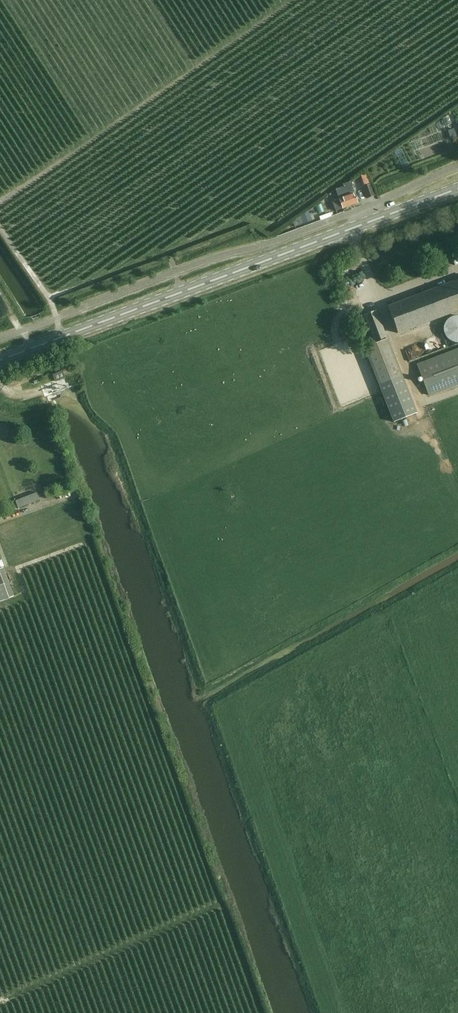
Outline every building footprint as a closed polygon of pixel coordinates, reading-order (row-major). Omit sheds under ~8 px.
[(441,115),(444,124),(451,121),(448,113),(441,115)] [(453,129),(448,131),(451,138),(456,136),(453,129)] [(336,211),(342,208),(343,209),(358,203),(350,182),(343,185),(343,186),(336,189),(339,199),(333,201),(336,211)] [(363,187),(367,198),(375,196),(371,184),(363,187)] [(298,218),(292,221),(295,226),(311,220),(307,211),(298,218)] [(387,307),(388,308),(397,333),(457,310),(457,280),(387,307)] [(374,341),(386,337),(377,311),(364,316),(374,341)] [(457,317),(455,317),(452,318),(448,321),(447,322),(445,325),(445,327),(444,330),(445,332),(445,334),(448,338),(449,340),(452,341),(454,342),(457,342),(457,317)] [(387,338),(364,347),(379,385),(402,376),(387,338)] [(457,384),(457,349),(417,364),(429,395),(457,384)] [(55,382),(65,378),(62,371),(52,375),(55,382)] [(417,414),(402,376),(379,385),(393,423),(417,414)] [(36,493),(15,501),(18,507),(38,499),(36,493)] [(9,598),(0,574),(0,602),(9,598)]
